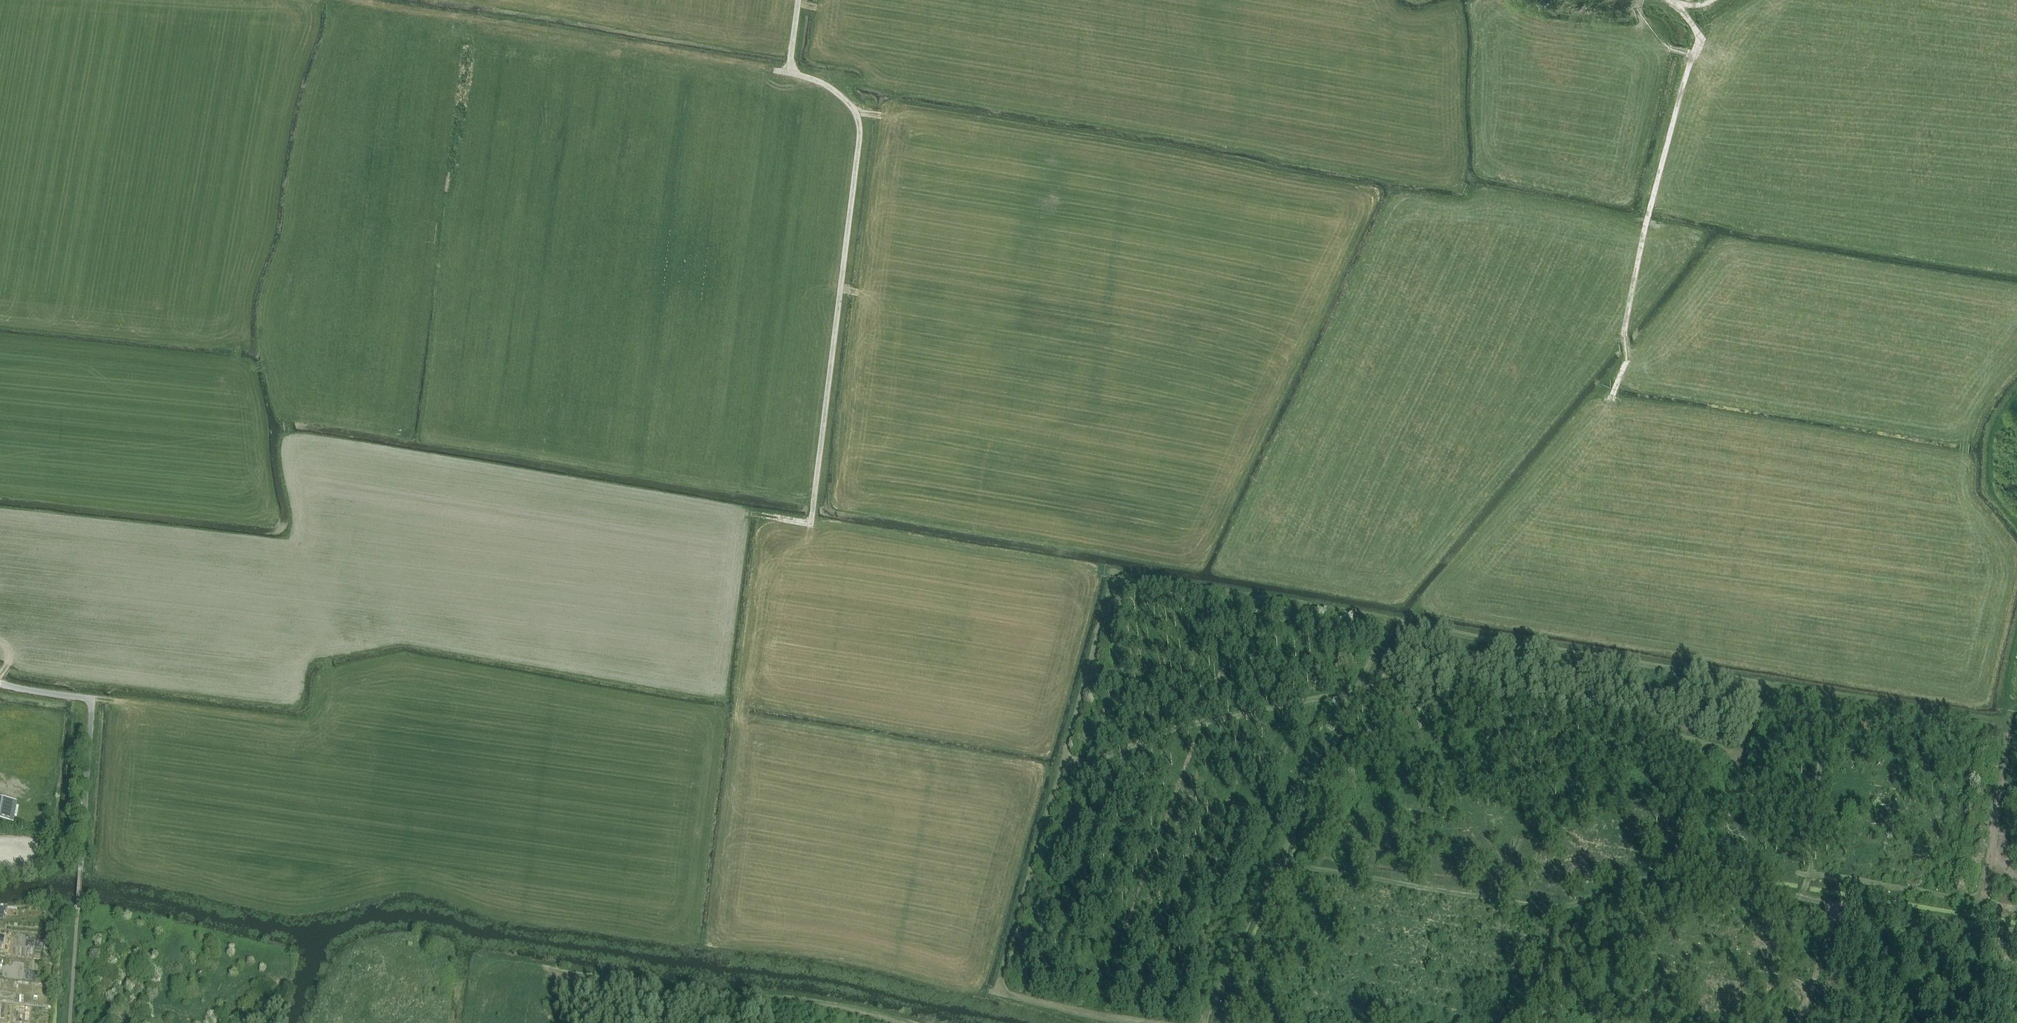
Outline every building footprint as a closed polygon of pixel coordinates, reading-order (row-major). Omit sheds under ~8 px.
[(16,802),(0,800),(0,821),(13,823),(16,802)] [(14,1001),(14,993),(0,992),(0,1000),(14,1001)]
